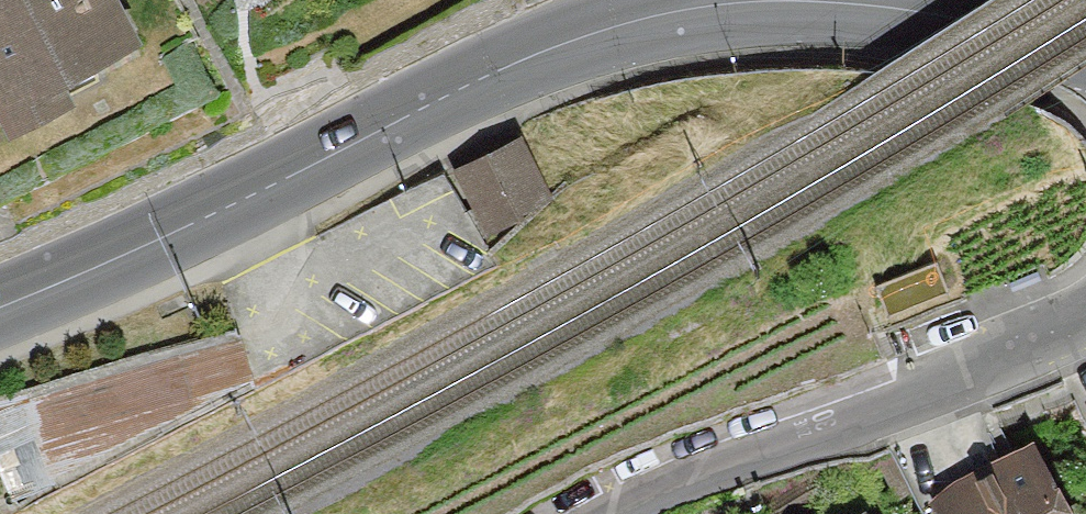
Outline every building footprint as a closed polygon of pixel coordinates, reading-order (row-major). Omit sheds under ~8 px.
[(13,131),(155,56),(126,0),(0,0),(0,107),(13,131)] [(527,131),(456,170),(497,260),(560,199),(527,131)] [(0,398),(0,439),(33,426),(54,474),(156,422),(130,359),(0,398)] [(940,491),(954,513),(1085,513),(1085,505),(1037,429),(940,491)]
